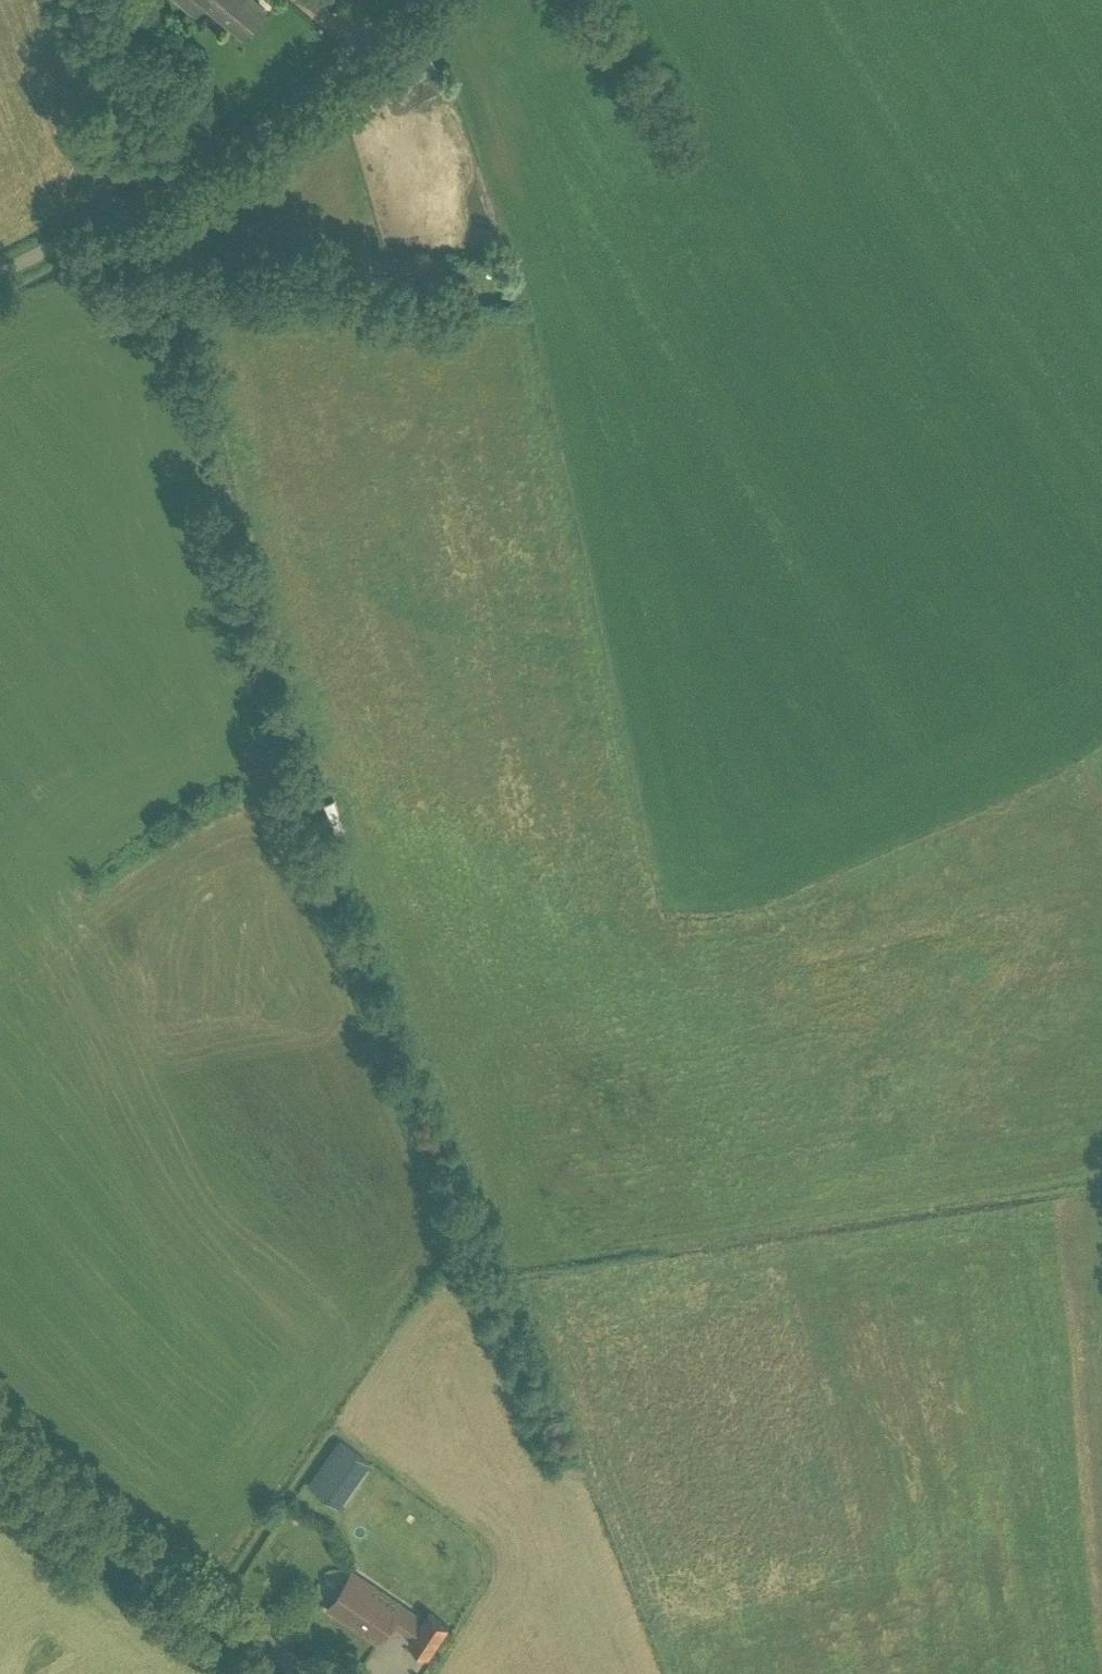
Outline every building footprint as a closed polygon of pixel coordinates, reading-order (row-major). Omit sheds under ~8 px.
[(196,16),(205,5),(243,36),(266,9),(255,0),(176,0),(196,16)] [(345,1526),(379,1458),(354,1446),(320,1513),(345,1526)] [(424,1620),(353,1572),(327,1611),(378,1645),(392,1624),(411,1638),(407,1642),(428,1657),(449,1626),(430,1612),(424,1620)]
